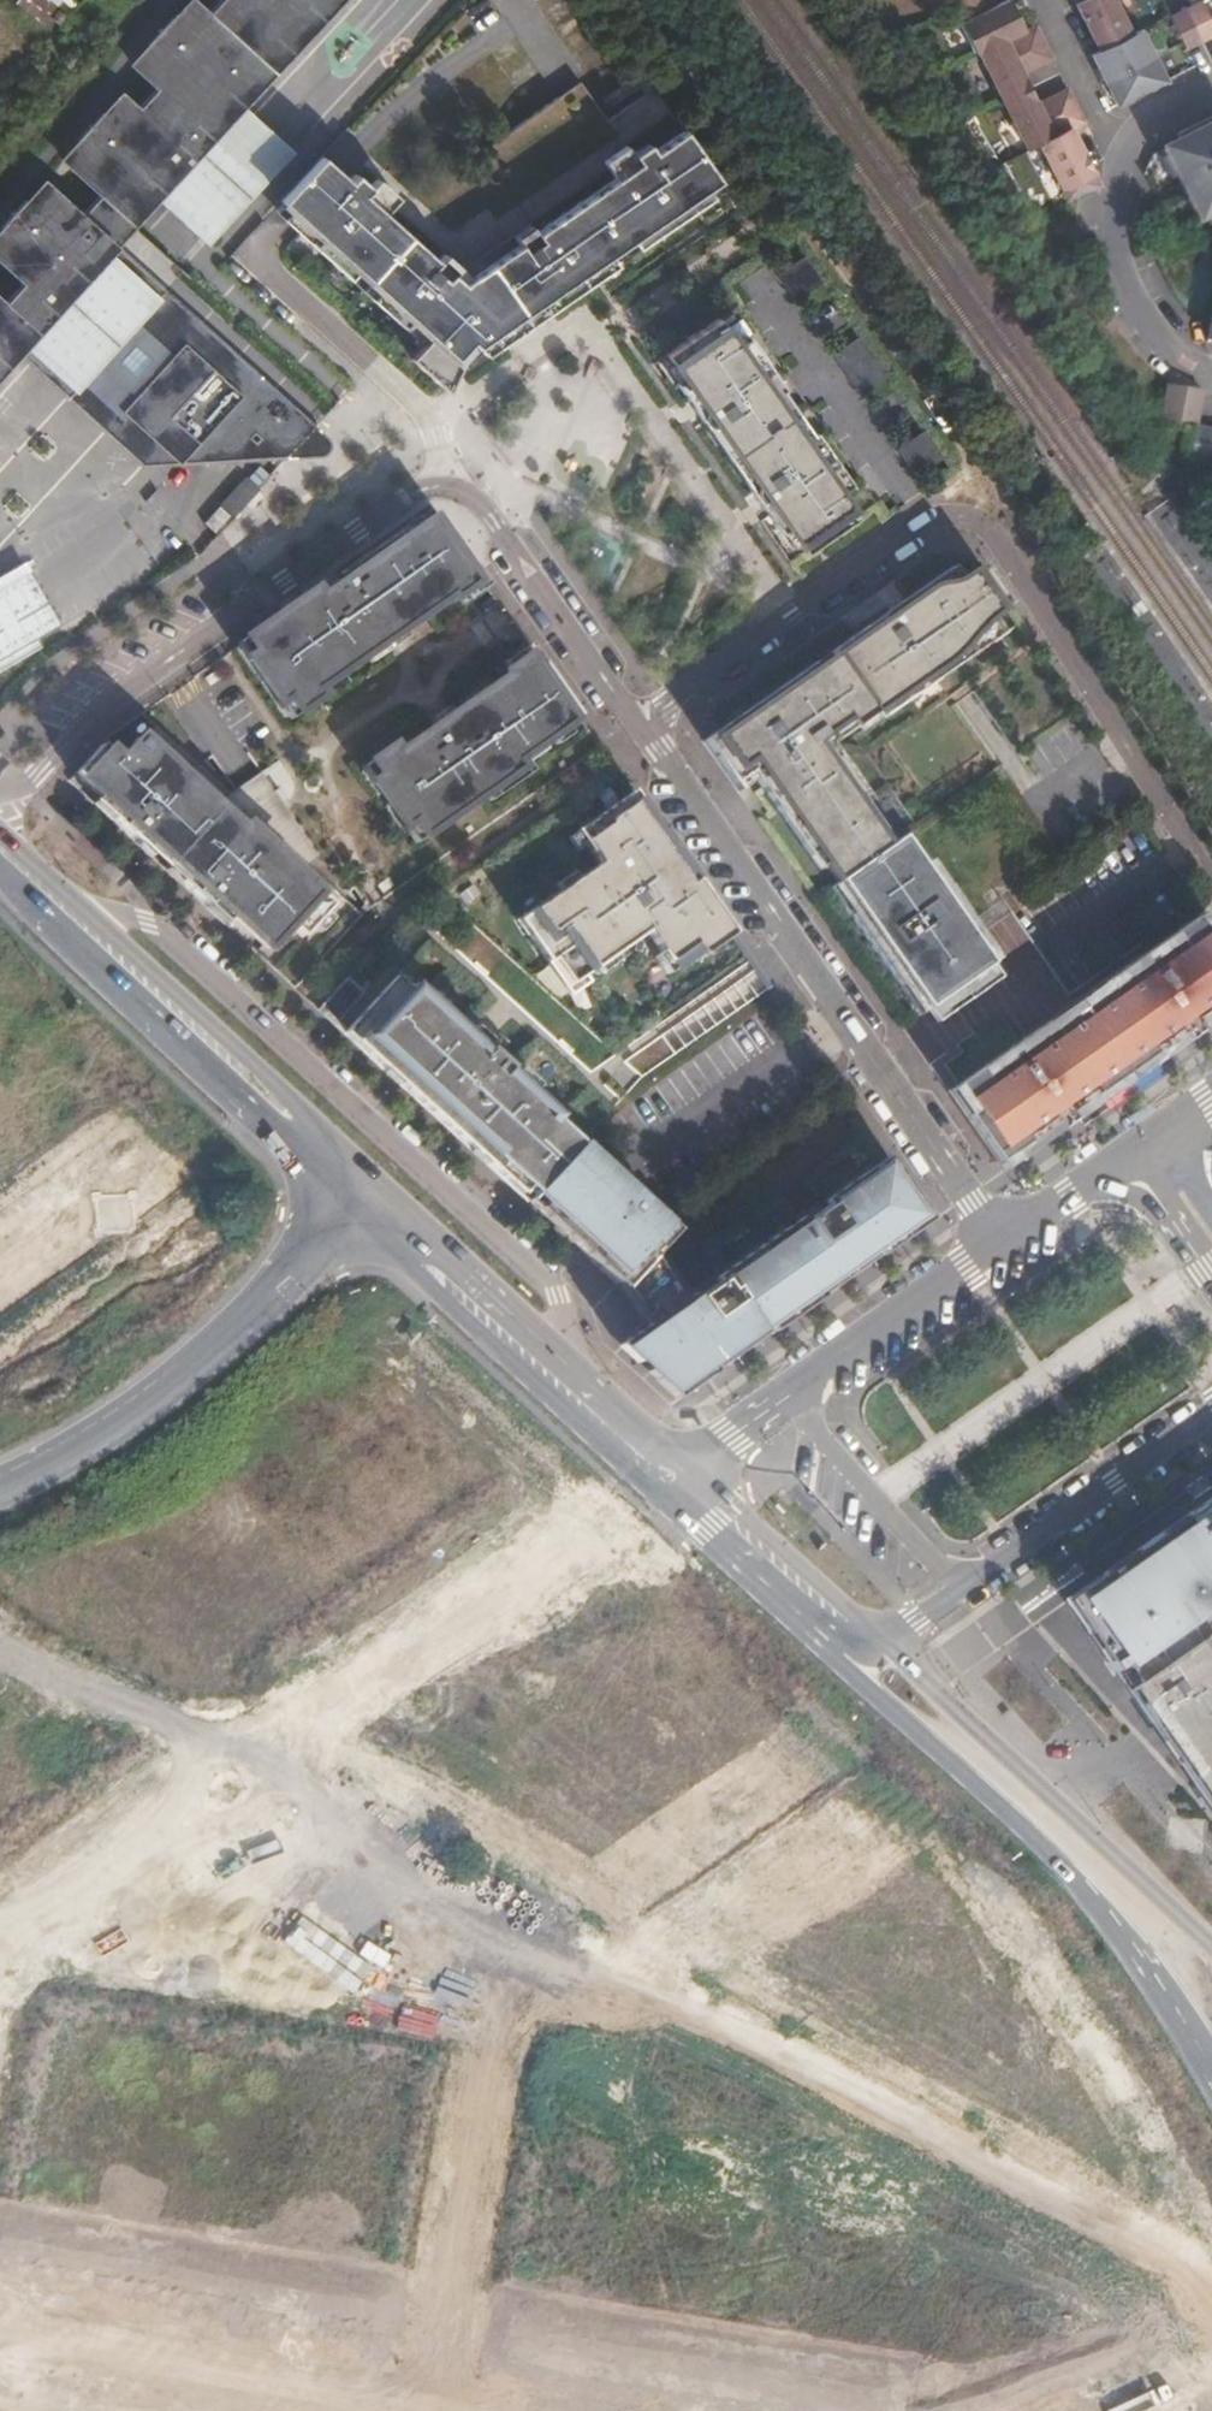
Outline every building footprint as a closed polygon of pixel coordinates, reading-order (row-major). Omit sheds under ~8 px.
[(211,14),(204,7),(187,27),(175,16),(149,45),(161,56),(143,75),(160,90),(142,110),(135,104),(117,123),(106,113),(80,141),(91,151),(74,171),(102,198),(85,217),(55,191),(36,212),(25,201),(1,228),(12,239),(0,252),(0,264),(24,285),(6,304),(0,299),(0,360),(23,334),(80,386),(101,363),(136,326),(155,343),(198,296),(177,278),(182,271),(136,229),(166,196),(223,247),(286,177),(229,126),(246,108),(246,107),(248,105),(275,75),(284,84),(315,51),(305,42),(343,0),(224,0),(211,14)] [(16,3),(42,25),(57,8),(48,0),(18,0),(16,3)] [(57,8),(68,18),(81,4),(77,0),(48,0),(57,8)] [(961,24),(996,6),(993,0),(949,0),(961,24)] [(980,54),(1025,31),(1010,0),(1008,0),(996,6),(961,24),(977,56),(980,55),(980,54)] [(1101,51),(1131,37),(1112,0),(1081,0),(1076,2),(1101,51)] [(1200,2),(1186,9),(1202,42),(1211,36),(1211,25),(1200,2)] [(1184,50),(1202,42),(1186,9),(1168,19),(1184,50)] [(980,54),(1005,102),(1030,89),(1021,71),(1053,55),(1038,25),(1025,31),(980,54)] [(1093,55),(1118,105),(1164,81),(1140,32),(1131,37),(1101,51),(1093,55)] [(580,83),(559,98),(566,110),(588,95),(580,83)] [(324,158),(275,211),(422,345),(410,358),(448,392),(453,376),(596,277),(611,299),(737,212),(652,89),(606,121),(588,95),(566,110),(559,98),(389,215),(324,158)] [(1029,150),(1039,144),(1072,128),(1086,121),(1071,91),(1039,107),(1030,89),(1005,102),(1029,150)] [(305,157),(248,105),(246,107),(246,108),(229,126),(286,177),(290,174),(305,157)] [(1163,151),(1199,222),(1211,215),(1211,127),(1163,151)] [(1039,144),(1068,202),(1100,186),(1072,128),(1039,144)] [(357,174),(350,181),(385,211),(398,197),(378,178),(371,186),(357,174)] [(127,407),(184,459),(208,432),(234,456),(263,424),(292,451),(314,425),(325,413),(198,296),(155,343),(172,358),(137,397),(127,407)] [(713,319),(662,356),(680,381),(672,385),(777,535),(784,530),(801,554),(852,518),(836,495),(838,493),(847,487),(741,336),(730,344),(713,319)] [(101,363),(80,386),(23,334),(0,360),(0,361),(9,368),(19,356),(133,460),(183,459),(285,458),(321,457),(324,456),(329,452),(330,446),(328,439),(314,425),(292,451),(263,424),(234,456),(208,432),(184,459),(127,407),(137,397),(101,363)] [(9,368),(0,361),(0,378),(9,368)] [(1200,394),(1165,388),(1159,423),(1193,430),(1194,430),(1200,394)] [(1193,430),(1187,464),(1189,464),(1211,468),(1211,433),(1194,430),(1193,430)] [(922,434),(903,447),(918,471),(938,458),(922,434)] [(218,535),(244,506),(230,493),(204,522),(218,535)] [(433,509),(247,639),(256,651),(248,657),(280,703),(288,697),(298,712),(322,695),(317,688),(451,595),(453,599),(477,582),(468,569),(473,566),(433,509)] [(987,620),(1008,605),(982,567),(960,582),(951,568),(720,730),(755,779),(748,785),(778,828),(785,823),(818,869),(831,887),(838,882),(891,845),(860,801),(865,797),(829,745),(874,715),(878,721),(999,636),(987,620)] [(545,736),(577,714),(543,665),(535,670),(527,659),(509,672),(511,676),(399,754),(394,747),(375,761),(385,776),(377,781),(406,822),(413,816),(424,831),(550,743),(545,736)] [(704,742),(738,792),(748,785),(755,779),(720,730),(704,742)] [(178,881),(205,906),(212,899),(263,946),(286,921),(301,936),(330,905),(245,825),(241,829),(145,741),(125,764),(109,749),(81,779),(123,817),(117,825),(134,841),(135,841),(135,842),(136,842),(137,842),(139,842),(140,842),(141,842),(142,842),(143,842),(143,841),(145,840),(146,839),(185,874),(178,881)] [(660,833),(632,793),(627,796),(655,837),(660,833)] [(701,957),(732,936),(712,907),(707,911),(690,885),(665,851),(670,847),(660,833),(655,837),(627,796),(574,832),(597,865),(516,923),(547,966),(552,962),(570,987),(582,978),(645,934),(671,971),(697,952),(701,957)] [(811,874),(818,869),(785,823),(778,828),(779,829),(811,874)] [(988,953),(905,835),(891,845),(838,883),(857,910),(850,915),(900,987),(907,982),(927,1010),(988,967),(982,957),(988,953)] [(707,911),(712,907),(670,847),(665,851),(690,885),(707,911)] [(838,883),(831,887),(850,915),(857,910),(838,883)] [(1003,1171),(1211,1024),(1211,930),(1201,914),(1102,983),(1107,991),(1052,1030),(1047,1022),(948,1091),(1003,1171)] [(675,976),(701,957),(697,952),(671,971),(675,976)] [(552,962),(547,966),(567,995),(586,983),(582,978),(570,987),(552,962)] [(997,980),(988,967),(927,1010),(936,1023),(997,980)] [(527,1201),(580,1144),(555,1121),(558,1117),(413,985),(408,990),(394,978),(344,1033),(527,1201)] [(676,1400),(691,1389),(767,1336),(932,1220),(888,1158),(825,1202),(828,1206),(795,1229),(792,1225),(724,1272),(727,1277),(696,1299),(661,1249),(676,1232),(580,1144),(527,1201),(624,1290),(646,1322),(648,1326),(619,1346),(676,1400)] [(1206,1518),(1201,1510),(1068,1605),(1130,1691),(1138,1686),(1148,1700),(1140,1706),(1211,1808),(1211,1514),(1206,1518)]
